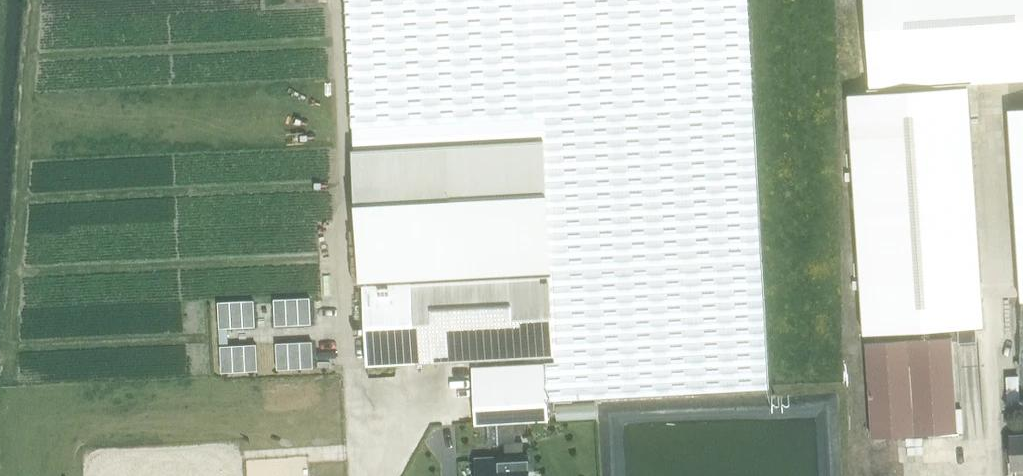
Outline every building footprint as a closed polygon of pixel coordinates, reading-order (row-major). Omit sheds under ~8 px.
[(358,178),(543,170),(549,277),(553,357),(554,363),(547,364),(550,402),(771,391),(752,0),(350,0),(358,178)] [(874,95),(965,88),(1022,83),(1022,0),(867,0),(874,95)] [(978,327),(984,327),(965,88),(874,95),(843,98),(863,336),(959,329),(959,342),(978,341),(978,327)] [(1009,110),(1021,301),(1022,301),(1022,109),(1009,110)] [(543,170),(358,178),(363,285),(365,285),(549,277),(543,170)] [(549,277),(365,285),(369,365),(394,364),(414,363),(553,357),(549,277)] [(951,336),(867,342),(873,438),(957,433),(951,336)] [(551,421),(550,402),(547,364),(473,368),(477,426),(551,421)] [(1021,401),(1019,376),(1007,377),(1009,402),(1021,401)] [(1011,436),(1013,469),(1022,468),(1022,436),(1011,436)] [(479,475),(531,475),(530,457),(524,457),(524,443),(498,444),(499,458),(478,460),(479,475)] [(923,473),(933,461),(919,449),(909,460),(923,473)]
